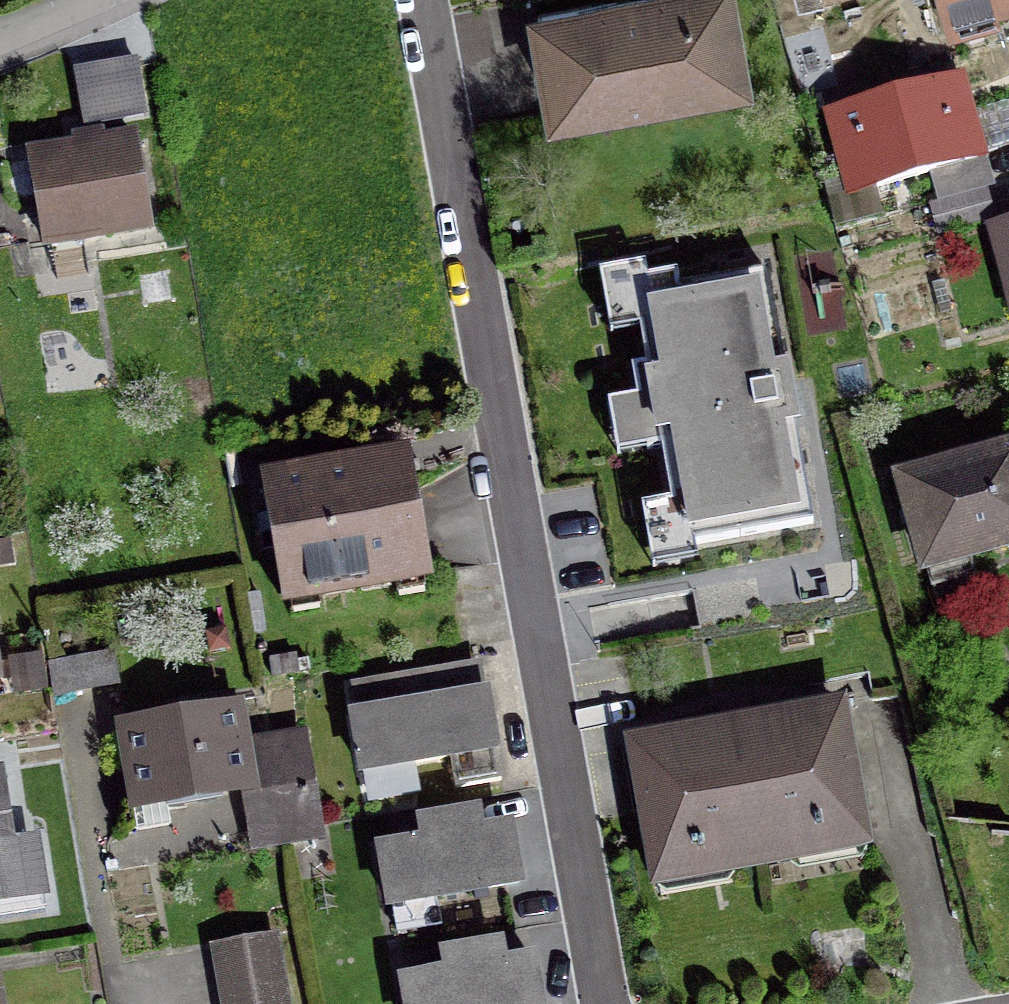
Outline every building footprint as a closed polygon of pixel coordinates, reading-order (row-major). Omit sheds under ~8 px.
[(536,15),(554,113),(741,80),(727,0),(617,0),(536,15)] [(952,31),(997,19),(993,4),(1008,0),(943,0),(952,31)] [(932,172),(940,201),(984,189),(962,110),(947,114),(939,83),(833,112),(843,147),(857,143),(870,188),(932,172)] [(29,159),(44,242),(148,223),(134,140),(29,159)] [(1008,282),(1008,224),(994,228),(1008,282)] [(679,547),(812,523),(767,274),(679,290),(676,275),(632,283),(647,365),(632,368),(647,451),(661,448),(679,547)] [(902,482),(925,566),(1008,543),(1008,452),(902,482)] [(263,483),(283,599),(429,575),(409,457),(350,468),(349,462),(321,467),(322,473),(263,483)] [(11,539),(0,541),(0,566),(14,564),(11,539)] [(112,653),(50,663),(55,693),(117,683),(112,653)] [(455,788),(501,780),(486,694),(413,706),(408,677),(354,686),(359,716),(353,717),(362,772),(450,757),(455,788)] [(242,787),(252,847),(315,836),(298,736),(242,745),(233,696),(186,704),(189,718),(123,729),(137,829),(171,823),(167,800),(242,787)] [(697,856),(700,871),(822,848),(820,835),(861,828),(840,710),(635,747),(657,864),(697,856)] [(44,906),(36,856),(17,859),(3,772),(0,772),(0,913),(44,906)] [(425,842),(380,850),(390,905),(518,883),(509,828),(479,833),(476,813),(422,822),(425,842)] [(213,948),(222,1003),(286,1003),(275,938),(213,948)] [(407,1003),(539,1003),(532,959),(502,964),(499,945),(445,954),(448,974),(403,982),(407,1003)]
